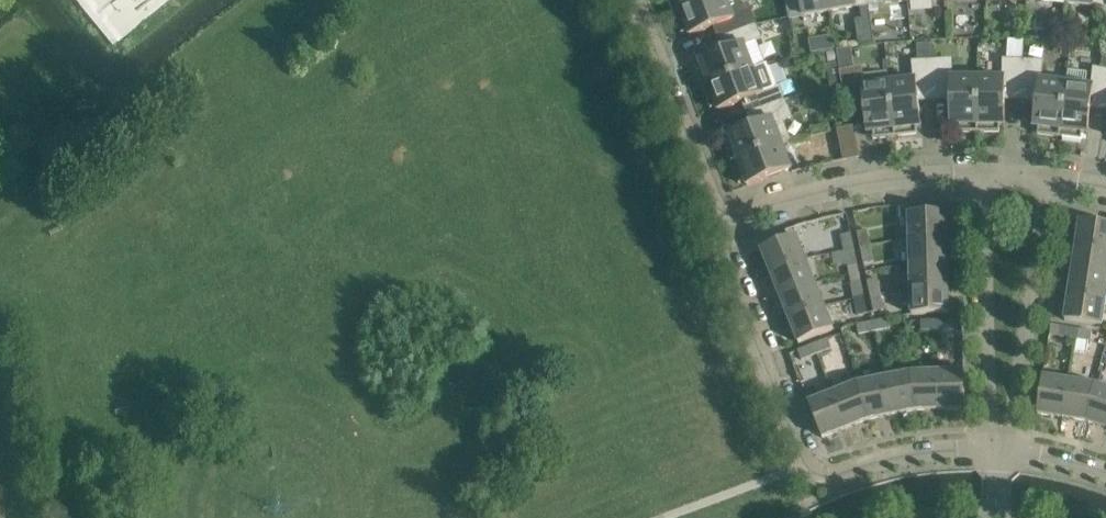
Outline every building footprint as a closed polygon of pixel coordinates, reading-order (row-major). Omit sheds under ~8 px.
[(674,13),(707,0),(669,0),(674,13)] [(674,13),(682,33),(689,31),(690,35),(714,26),(720,24),(725,35),(719,38),(755,24),(748,4),(742,6),(739,0),(707,0),(674,13)] [(830,11),(828,0),(786,0),(790,17),(803,15),(803,16),(830,11)] [(830,11),(856,6),(869,4),(868,0),(828,0),(830,11)] [(701,64),(695,67),(702,88),(753,68),(744,44),(761,38),(755,24),(719,38),(719,39),(725,37),(729,48),(700,60),(701,64)] [(836,51),(827,52),(829,62),(838,60),(836,51)] [(829,62),(825,62),(828,75),(841,72),(838,60),(829,62)] [(952,60),(932,61),(934,94),(951,93),(951,124),(955,124),(955,132),(978,132),(978,77),(952,77),(952,60)] [(978,77),(978,132),(1000,132),(1000,125),(1005,125),(1005,93),(1022,94),(1023,61),(1004,60),(1004,78),(978,77)] [(915,79),(889,83),(895,136),(918,134),(917,127),(921,126),(918,95),(934,94),(932,61),(913,62),(915,79)] [(1023,61),(1022,94),(1038,95),(1034,126),(1039,127),(1038,134),(1060,137),(1066,83),(1041,80),(1043,62),(1023,61)] [(753,68),(702,88),(710,108),(717,106),(719,110),(743,101),(749,99),(753,111),(747,113),(748,113),(784,100),(779,86),(775,88),(766,64),(753,68)] [(862,68),(841,72),(844,87),(847,104),(864,101),(868,132),(872,132),(873,139),(895,136),(889,83),(864,86),(862,68)] [(1060,137),(1082,140),(1083,132),(1088,133),(1091,109),(1092,101),(1105,104),(1105,71),(1101,70),(1094,68),(1092,86),(1087,85),(1088,73),(1068,71),(1066,83),(1060,137)] [(730,139),(723,142),(731,163),(782,143),(791,140),(784,120),(791,117),(784,100),(748,113),(748,114),(754,112),(758,123),(728,135),(730,139)] [(853,127),(838,130),(844,160),(859,157),(853,127)] [(782,143),(731,163),(739,183),(746,181),(747,185),(792,169),(782,143)] [(909,213),(910,238),(947,237),(947,212),(909,213)] [(1077,245),(1105,249),(1105,224),(1080,220),(1077,245)] [(868,230),(858,232),(861,248),(871,246),(868,230)] [(842,235),(845,251),(855,249),(851,233),(842,235)] [(761,249),(770,273),(806,259),(796,235),(761,249)] [(947,237),(910,238),(910,263),(948,262),(947,237)] [(1077,245),(1073,270),(1105,275),(1105,249),(1077,245)] [(861,248),(864,263),(874,261),(871,246),(861,248)] [(845,251),(848,267),(858,265),(855,249),(845,251)] [(770,273),(780,296),(815,282),(806,259),(770,273)] [(910,263),(911,289),(949,288),(948,262),(910,263)] [(1069,295),(1105,301),(1105,275),(1073,270),(1069,295)] [(868,280),(871,296),(881,294),(878,278),(868,280)] [(780,296),(789,320),(824,306),(815,282),(780,296)] [(865,297),(861,282),(852,284),(855,299),(865,297)] [(911,289),(912,314),(950,313),(949,288),(911,289)] [(871,296),(874,312),(884,310),(881,294),(871,296)] [(1105,302),(1105,301),(1069,295),(1065,320),(1102,326),(1105,302)] [(855,299),(856,303),(858,315),(868,313),(865,297),(855,299)] [(789,320),(799,343),(834,329),(824,306),(789,320)] [(873,322),(875,331),(891,328),(889,319),(873,322)] [(921,330),(937,330),(937,320),(921,321),(921,330)] [(937,320),(937,330),(954,329),(953,320),(937,320)] [(859,334),(875,331),(873,322),(857,325),(859,334)] [(1077,329),(1061,326),(1059,336),(1075,338),(1077,329)] [(1093,331),(1077,329),(1075,338),(1091,341),(1093,331)] [(831,348),(828,339),(813,345),(817,354),(831,348)] [(802,360),(817,354),(813,345),(798,350),(802,360)] [(940,409),(965,409),(964,371),(938,372),(940,409)] [(892,415),(916,410),(911,372),(885,378),(892,415)] [(938,372),(911,372),(916,410),(940,409),(938,372)] [(1038,414),(1062,418),(1069,380),(1043,377),(1038,414)] [(885,378),(858,383),(869,419),(892,415),(885,378)] [(1062,418),(1087,421),(1096,384),(1069,380),(1062,418)] [(846,429),(869,419),(858,383),(833,393),(846,429)] [(1096,384),(1087,421),(1105,428),(1105,388),(1096,384)] [(823,438),(846,429),(833,393),(808,403),(823,438)]
